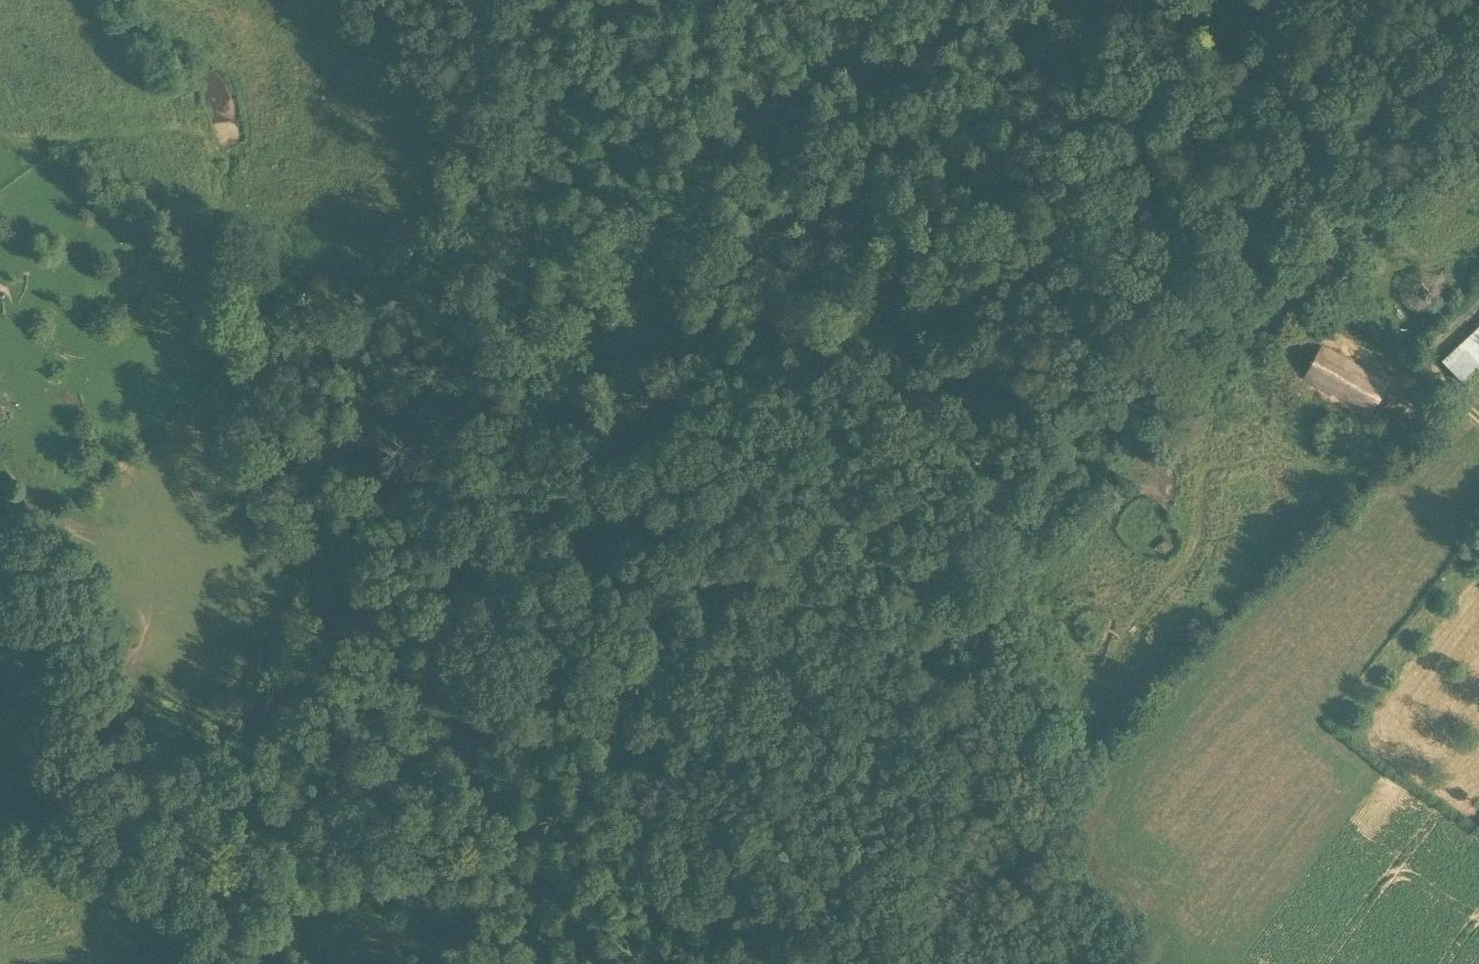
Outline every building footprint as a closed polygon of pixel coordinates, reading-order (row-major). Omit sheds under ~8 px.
[(1464,381),(1478,366),(1478,320),(1444,361),(1464,381)]
